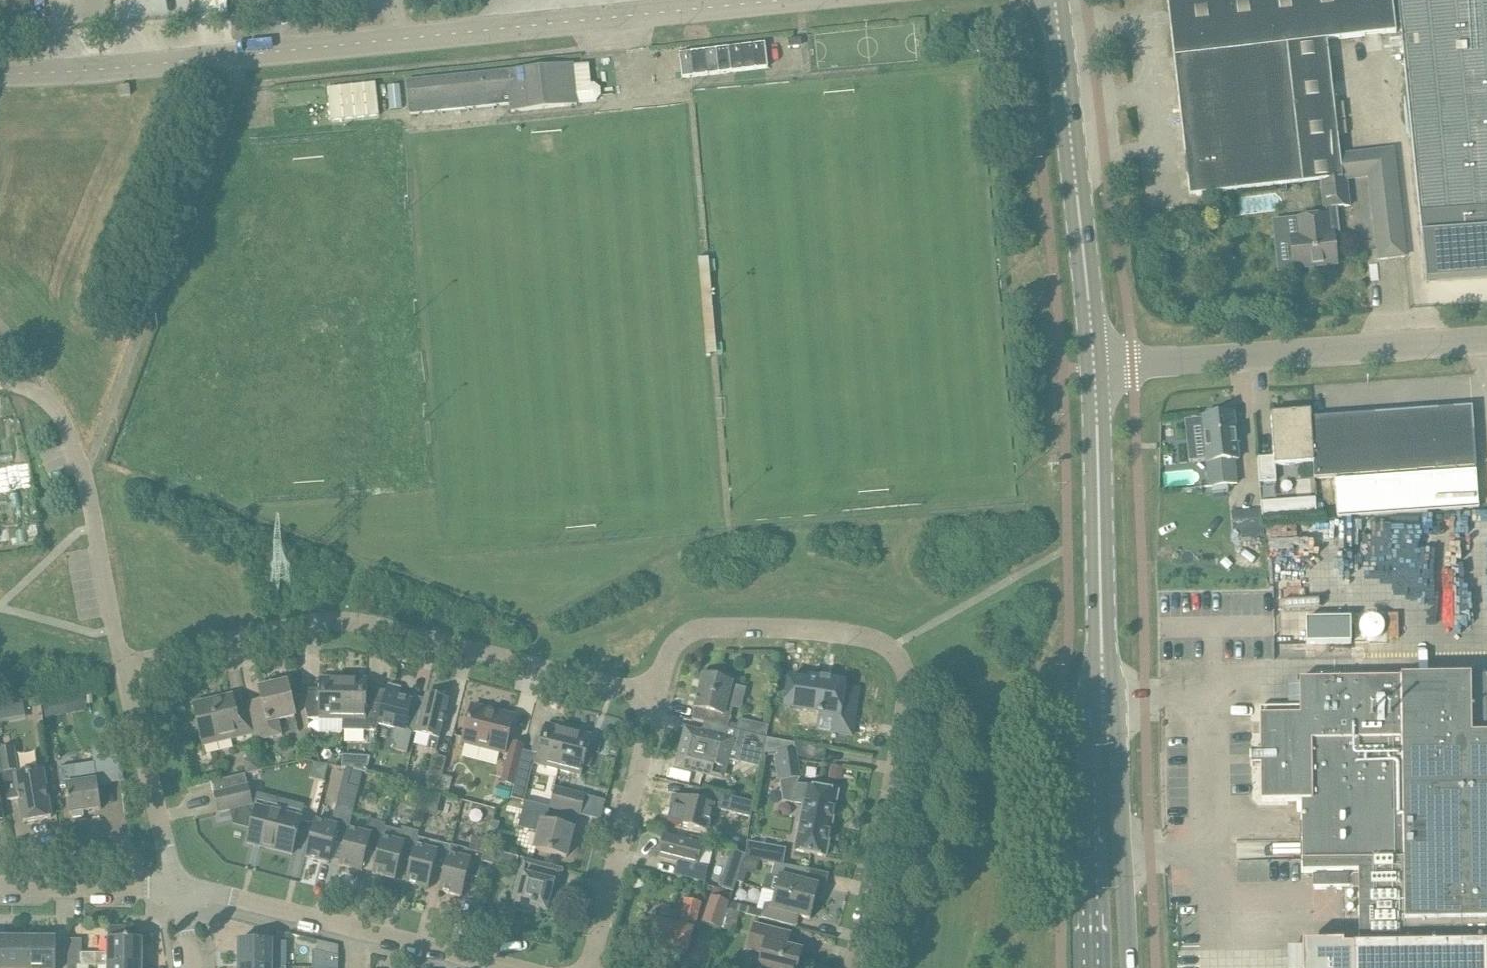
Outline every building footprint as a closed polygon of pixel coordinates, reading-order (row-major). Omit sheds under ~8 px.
[(30,0),(10,0),(11,11),(31,9),(30,0)] [(1327,40),(1396,32),(1393,0),(1168,0),(1174,58),(1327,40)] [(1424,253),(1427,281),(1486,277),(1486,0),(1398,0),(1424,253)] [(979,39),(986,38),(984,24),(972,26),(974,40),(979,39)] [(1198,195),(1321,181),(1343,179),(1327,40),(1174,58),(1189,188),(1198,195)] [(679,53),(683,77),(736,71),(768,68),(765,43),(679,53)] [(573,66),(573,64),(407,81),(409,101),(410,115),(511,104),(512,112),(577,105),(577,103),(580,103),(597,101),(601,95),(600,88),(595,83),(591,84),(589,64),(573,66)] [(376,84),(328,89),(332,120),(379,115),(376,84)] [(400,85),(388,86),(390,110),(402,109),(400,85)] [(1367,152),(1370,176),(1379,261),(1406,258),(1394,149),(1367,152)] [(1336,207),(1350,206),(1347,178),(1343,179),(1321,181),(1325,216),(1299,219),(1301,237),(1291,238),(1295,268),(1337,264),(1333,236),(1339,235),(1336,207)] [(1248,211),(1266,210),(1265,190),(1248,190),(1248,211)] [(1258,457),(1260,483),(1277,482),(1276,465),(1313,463),(1315,479),(1389,473),(1390,483),(1401,482),(1400,473),(1476,467),(1472,407),(1312,419),(1311,411),(1271,413),(1274,456),(1258,457)] [(1236,434),(1234,414),(1202,418),(1210,486),(1237,483),(1235,460),(1239,459),(1236,434)] [(1284,500),(1262,502),(1263,517),(1285,516),(1284,500)] [(1231,513),(1233,530),(1261,527),(1259,510),(1231,513)] [(1471,638),(1486,638),(1486,601),(1470,602),(1471,638)] [(1353,640),(1353,616),(1308,617),(1309,641),(1353,640)] [(1387,629),(1387,628),(1387,627),(1387,626),(1387,625),(1386,624),(1386,623),(1386,622),(1385,622),(1385,621),(1384,620),(1383,619),(1382,618),(1381,618),(1380,617),(1379,616),(1378,616),(1377,616),(1376,616),(1375,616),(1374,616),(1373,616),(1372,616),(1371,616),(1371,617),(1370,617),(1369,617),(1368,618),(1367,619),(1366,620),(1365,621),(1365,622),(1364,622),(1364,623),(1364,624),(1364,625),(1363,625),(1363,626),(1363,627),(1363,628),(1363,629),(1363,630),(1363,631),(1364,632),(1364,633),(1364,634),(1365,634),(1365,635),(1366,636),(1367,637),(1368,637),(1368,638),(1369,638),(1370,639),(1371,639),(1372,640),(1373,640),(1374,640),(1375,640),(1376,640),(1377,640),(1378,640),(1379,639),(1380,639),(1381,638),(1382,638),(1382,637),(1383,637),(1384,636),(1385,635),(1385,634),(1386,634),(1386,633),(1386,632),(1387,631),(1387,630),(1387,629)] [(722,727),(728,729),(733,708),(726,707),(733,679),(718,675),(717,679),(703,675),(693,720),(722,727)] [(1256,754),(1257,762),(1261,762),(1261,801),(1301,801),(1302,862),(1302,871),(1358,871),(1358,875),(1354,875),(1351,879),(1351,885),(1354,888),(1358,888),(1359,947),(1303,948),(1304,967),(1486,967),(1486,676),(1299,679),(1300,707),(1260,707),(1261,754),(1256,754)] [(786,705),(785,707),(804,710),(820,713),(818,730),(833,732),(852,735),(860,689),(845,687),(846,682),(809,677),(808,681),(790,678),(786,705)] [(342,730),(343,730),(344,678),(320,678),(320,695),(316,695),(316,692),(302,692),(309,719),(342,719),(342,730)] [(377,731),(378,725),(387,690),(386,690),(385,693),(372,693),(372,696),(367,696),(368,679),(344,678),(343,730),(377,731)] [(292,702),(287,683),(260,689),(263,701),(248,705),(256,741),(283,735),(279,720),(295,716),(292,702)] [(389,684),(387,690),(378,725),(394,729),(392,738),(394,745),(393,750),(407,753),(412,733),(407,727),(413,701),(399,697),(401,687),(389,684)] [(449,700),(426,694),(417,733),(431,736),(428,749),(437,751),(449,700)] [(44,700),(46,714),(67,711),(64,696),(44,700)] [(236,709),(233,696),(194,705),(203,745),(205,744),(205,743),(204,744),(203,738),(227,732),(228,739),(248,734),(254,733),(248,706),(236,709)] [(0,705),(0,718),(8,716),(6,704),(0,705)] [(514,716),(473,706),(464,742),(505,753),(507,743),(514,716)] [(739,718),(736,731),(746,733),(765,738),(767,725),(739,718)] [(525,746),(515,785),(511,798),(533,803),(534,798),(525,796),(533,767),(536,764),(559,770),(569,730),(546,724),(542,741),(536,739),(533,753),(523,751),(525,746)] [(746,733),(736,731),(728,729),(722,727),(718,740),(689,733),(681,764),(711,772),(722,765),(724,759),(739,762),(746,733)] [(569,730),(559,770),(582,775),(584,766),(589,767),(593,753),(588,752),(592,736),(569,730)] [(515,785),(525,746),(511,743),(501,781),(515,785)] [(85,765),(59,769),(61,787),(66,787),(70,814),(72,813),(73,818),(75,817),(84,816),(84,812),(102,809),(98,781),(97,781),(97,775),(121,772),(115,746),(92,749),(94,764),(85,765)] [(13,747),(0,749),(0,756),(8,800),(20,798),(24,822),(52,817),(44,770),(18,774),(13,747)] [(793,802),(794,796),(796,784),(800,777),(796,749),(776,752),(783,801),(793,802)] [(371,756),(342,754),(342,768),(367,774),(371,756)] [(447,758),(433,755),(426,784),(440,787),(447,758)] [(245,767),(247,772),(259,769),(256,758),(250,759),(245,767)] [(830,774),(842,776),(843,767),(831,765),(830,774)] [(407,770),(393,767),(390,780),(404,783),(407,770)] [(363,774),(351,771),(347,786),(360,789),(363,774)] [(797,784),(794,796),(793,802),(804,805),(804,804),(818,806),(816,819),(833,822),(839,792),(819,788),(797,784)] [(495,794),(509,798),(512,789),(497,785),(495,794)] [(253,807),(248,786),(234,790),(215,794),(219,812),(232,809),(236,823),(252,827),(248,843),(292,854),(301,819),(253,807)] [(552,795),(549,807),(550,808),(574,813),(580,815),(585,796),(554,788),(552,795)] [(672,808),(668,823),(683,826),(696,829),(708,832),(715,805),(730,809),(751,814),(754,803),(733,798),(729,796),(709,792),(707,803),(674,795),(670,807),(672,808)] [(549,807),(533,803),(511,798),(509,806),(523,809),(518,827),(540,833),(536,849),(547,852),(567,857),(573,830),(546,823),(550,808),(549,807)] [(345,845),(349,829),(355,808),(337,804),(334,816),(332,825),(316,821),(306,857),(329,863),(334,842),(345,845)] [(826,857),(833,822),(816,819),(818,806),(804,804),(804,805),(795,851),(807,853),(826,857)] [(380,812),(378,821),(385,823),(387,814),(380,812)] [(378,853),(385,826),(386,823),(385,823),(378,821),(369,819),(365,833),(349,829),(345,845),(339,866),(362,872),(368,851),(378,853)] [(494,820),(490,836),(497,838),(501,822),(494,820)] [(402,830),(385,826),(378,853),(373,874),(396,880),(401,859),(411,862),(412,862),(418,837),(419,832),(402,827),(402,830)] [(703,843),(664,834),(658,857),(683,863),(680,876),(705,882),(708,868),(698,866),(703,843)] [(449,854),(451,846),(434,841),(418,837),(412,862),(411,862),(406,883),(429,889),(434,868),(445,870),(449,854)] [(473,837),(469,850),(484,854),(487,841),(473,837)] [(749,841),(745,858),(775,864),(784,865),(787,848),(749,841)] [(469,850),(467,850),(465,858),(449,854),(445,870),(439,891),(462,897),(468,876),(478,879),(484,854),(469,850)] [(499,852),(496,865),(515,869),(518,857),(499,852)] [(547,864),(523,858),(515,889),(520,890),(515,910),(533,914),(535,910),(547,913),(555,882),(540,878),(543,865),(546,865),(547,864)] [(822,873),(811,870),(784,865),(775,864),(772,877),(767,876),(764,889),(776,892),(815,902),(822,873)] [(723,878),(720,887),(734,892),(737,882),(723,878)] [(717,888),(714,888),(702,922),(720,929),(727,909),(730,902),(733,892),(732,892),(732,893),(717,888)] [(815,902),(776,892),(773,906),(765,904),(762,917),(796,927),(799,916),(810,919),(815,902)] [(701,902),(687,899),(679,927),(650,920),(645,942),(689,953),(701,902)] [(730,902),(727,909),(728,909),(740,912),(753,916),(755,909),(730,902)] [(740,912),(728,909),(725,923),(736,926),(740,912)] [(754,924),(748,949),(763,953),(759,967),(798,967),(802,951),(778,945),(782,931),(754,924)] [(97,964),(143,964),(143,940),(129,940),(129,938),(127,938),(127,928),(109,928),(109,953),(97,953),(97,964)] [(32,939),(7,939),(7,967),(32,967),(32,939)] [(32,939),(32,967),(56,967),(57,939),(32,939)] [(69,964),(82,964),(82,939),(69,939),(69,964)] [(239,941),(238,966),(286,967),(287,942),(273,942),(273,941),(239,941)] [(315,951),(339,957),(339,946),(318,941),(315,951)] [(339,957),(315,951),(313,951),(313,967),(338,967),(339,957)]
